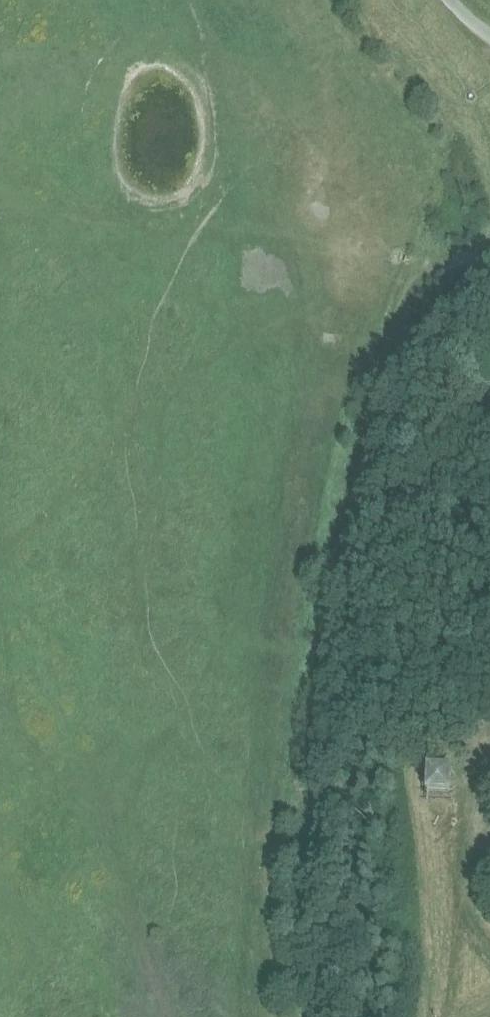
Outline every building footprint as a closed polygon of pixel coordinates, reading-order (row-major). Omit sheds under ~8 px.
[(477,760),(447,760),(447,796),(477,796),(477,760)]
